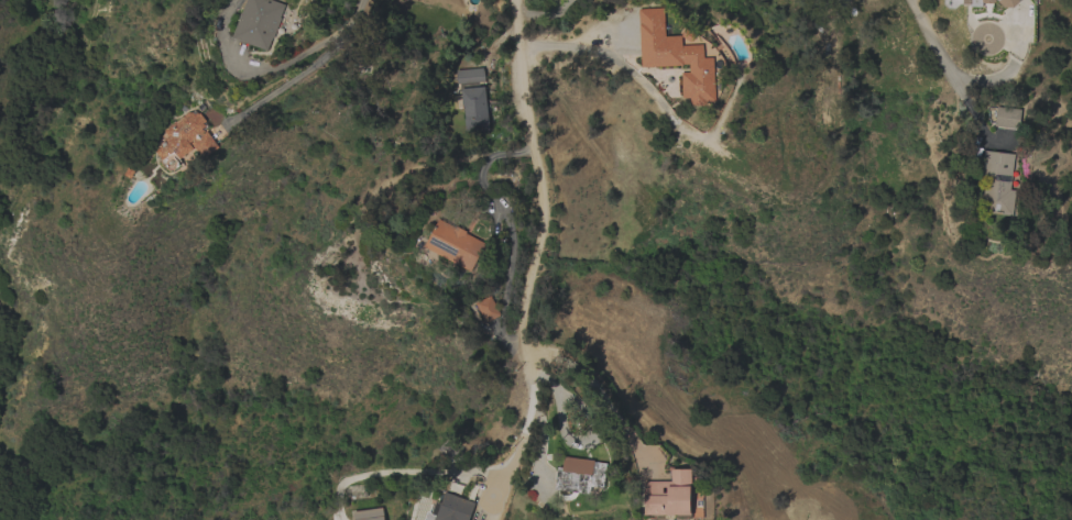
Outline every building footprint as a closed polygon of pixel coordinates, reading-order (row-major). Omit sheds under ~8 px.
[(233,36),(248,0),(276,0),(286,4),(281,18),(283,18),(275,37),(273,37),(269,51),(233,36)] [(962,4),(962,0),(996,0),(992,4),(984,4),(983,3),(982,4),(983,10),(970,9),(970,4),(962,4)] [(638,9),(664,8),(665,36),(681,35),(682,45),(703,44),(704,58),(714,57),(715,101),(702,101),(702,106),(690,106),(690,98),(682,98),(681,73),(690,71),(690,65),(641,67),(638,9)] [(453,109),(452,96),(462,95),(461,85),(458,85),(457,70),(483,67),(485,81),(481,82),(481,87),(484,87),(489,130),(466,132),(464,118),(466,118),(464,108),(453,109)] [(1021,109),(1019,129),(995,125),(995,122),(989,122),(991,115),(995,117),(997,107),(1021,109)] [(219,147),(204,159),(192,143),(195,141),(194,140),(189,143),(194,148),(181,159),(177,155),(175,157),(182,165),(175,169),(169,169),(168,168),(166,167),(162,162),(163,161),(156,151),(161,147),(160,145),(160,143),(163,140),(164,141),(169,136),(165,131),(189,111),(192,113),(193,112),(195,114),(197,112),(198,114),(200,113),(206,121),(204,123),(206,126),(203,129),(206,132),(207,131),(219,147)] [(1013,215),(1002,214),(1003,212),(996,212),(996,213),(982,211),(986,175),(982,175),(985,151),(1015,154),(1010,189),(1016,190),(1013,215)] [(425,246),(439,219),(456,226),(457,225),(468,231),(467,233),(486,243),(472,272),(425,246)] [(477,303),(491,296),(501,314),(486,322),(477,303)] [(555,489),(558,467),(562,467),(564,456),(594,460),(593,462),(606,463),(603,488),(591,486),(590,494),(555,489)] [(644,482),(671,480),(671,469),(691,469),(691,488),(689,488),(690,505),(691,505),(691,516),(677,516),(677,515),(644,515),(644,482)] [(474,502),(469,519),(424,519),(427,511),(431,512),(436,501),(441,504),(445,493),(446,493),(447,491),(461,496),(461,498),(474,502)] [(382,507),(384,519),(353,519),(352,511),(382,507)]
